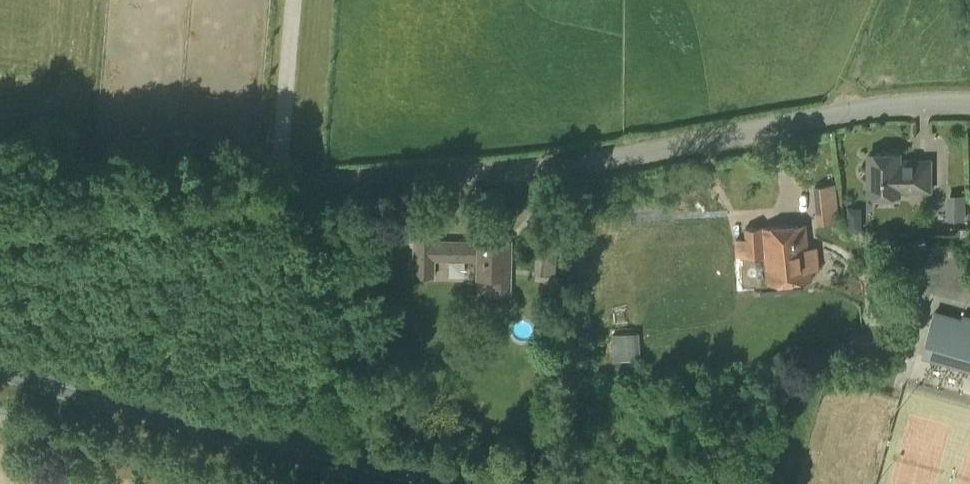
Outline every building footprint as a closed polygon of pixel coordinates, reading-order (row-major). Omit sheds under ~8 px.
[(899,161),(898,153),(869,154),(869,193),(899,193),(899,190),(930,190),(930,160),(899,161)] [(818,224),(838,221),(834,184),(814,186),(818,224)] [(965,194),(947,194),(947,195),(947,220),(965,220),(965,208),(965,198),(965,194)] [(864,224),(863,202),(850,203),(852,225),(864,224)] [(736,257),(764,255),(767,283),(811,280),(810,270),(820,269),(818,246),(808,247),(806,224),(761,228),(761,227),(744,228),(744,238),(735,239),(736,257)] [(490,293),(511,293),(512,238),(476,238),(476,240),(435,239),(435,237),(412,236),(412,276),(434,276),(435,260),(476,260),(475,277),(490,277),(490,293)] [(559,299),(561,275),(553,274),(555,252),(537,251),(536,272),(551,273),(549,298),(559,299)] [(935,310),(922,355),(969,368),(969,320),(935,310)] [(619,382),(637,381),(636,364),(641,363),(638,331),(615,333),(619,382)]
